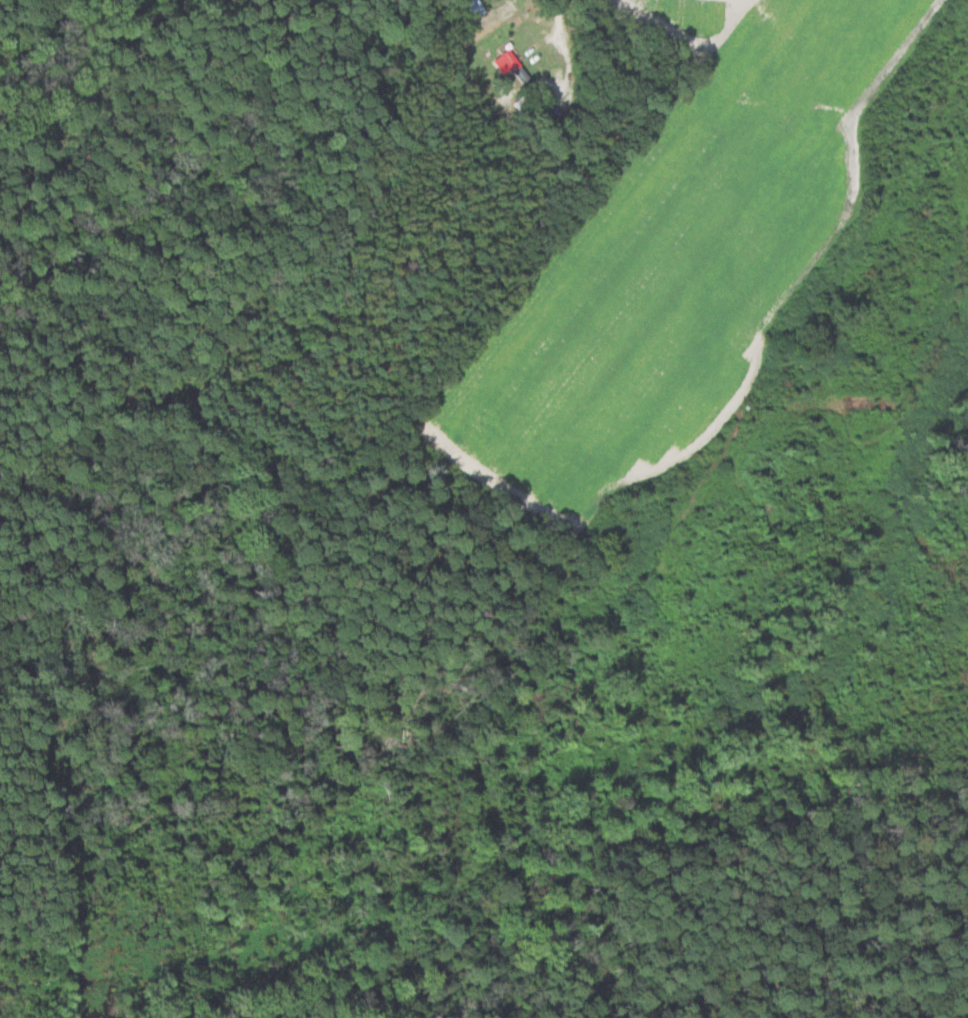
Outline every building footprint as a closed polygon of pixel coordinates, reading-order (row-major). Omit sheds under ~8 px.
[(472,20),(484,12),(475,0),(459,0),(472,20)] [(507,70),(522,86),(529,79),(502,51),(489,63),(502,76),(507,70)]
